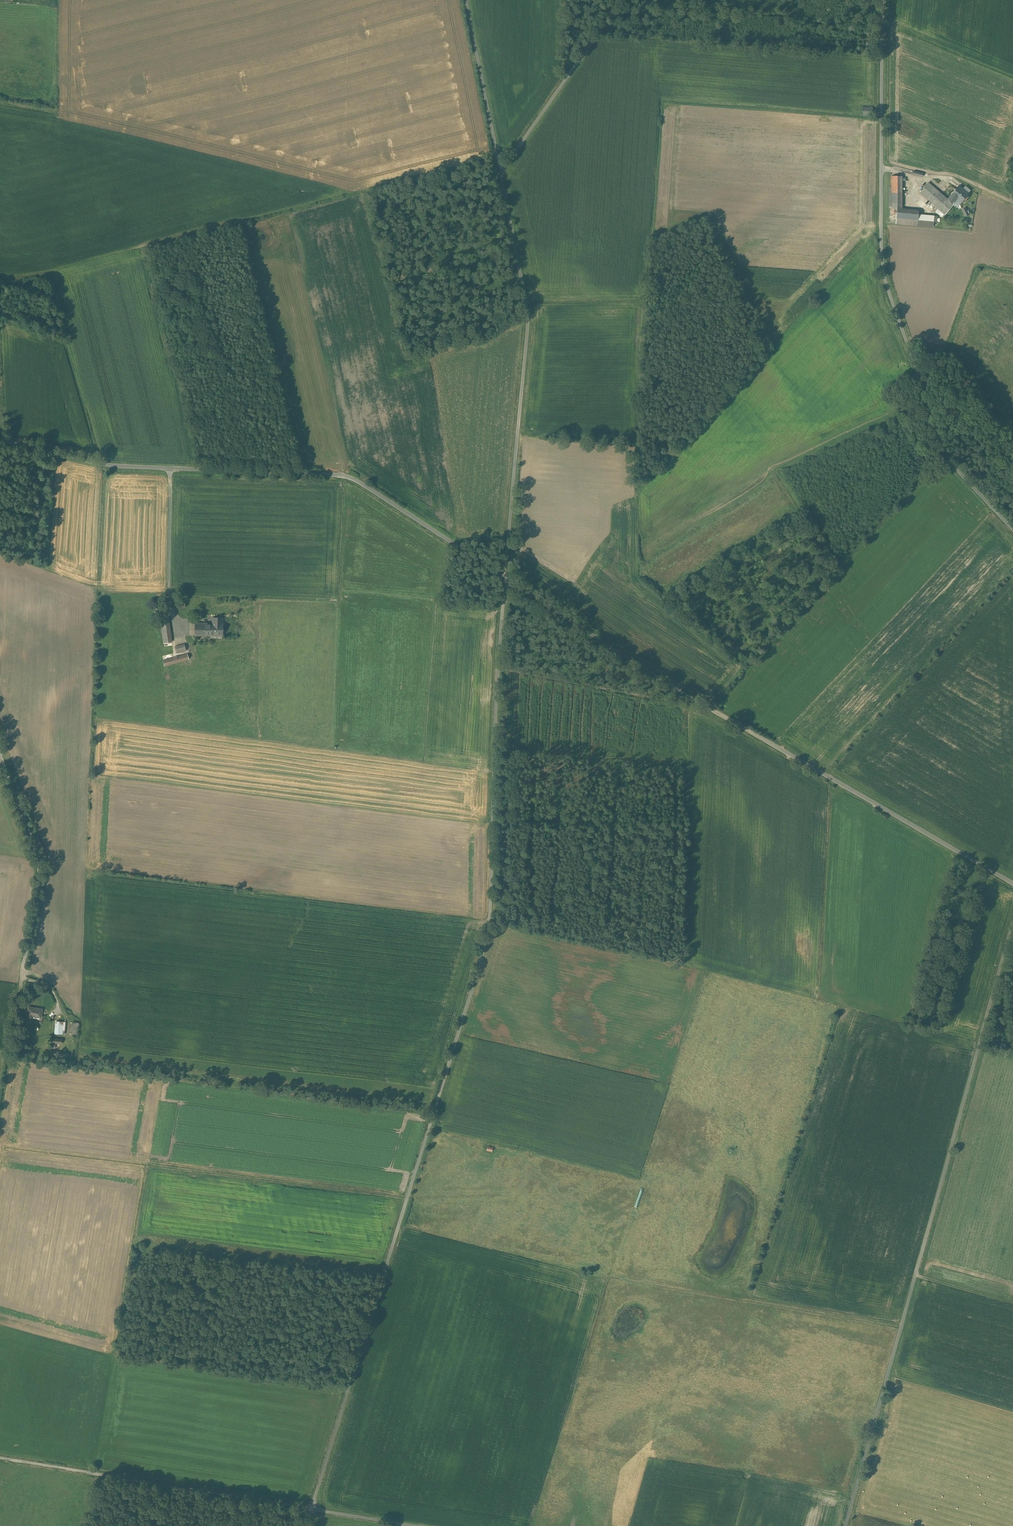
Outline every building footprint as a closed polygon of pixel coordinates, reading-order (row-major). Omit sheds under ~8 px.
[(872,106),(863,105),(862,116),(871,116),(872,106)] [(901,176),(891,175),(891,187),(891,207),(901,207),(901,176)] [(948,199),(928,182),(920,192),(940,209),(948,199)] [(968,194),(959,185),(956,189),(957,190),(955,192),(954,191),(951,194),(952,194),(948,199),(952,203),(956,198),(961,202),(968,194)] [(948,199),(940,209),(945,214),(954,204),(952,203),(948,199)] [(966,207),(961,209),(965,216),(969,214),(966,207)] [(897,209),(897,219),(918,221),(919,211),(897,209)] [(167,611),(159,612),(164,643),(172,642),(167,611)] [(212,623),(212,635),(223,635),(223,623),(222,623),(222,622),(222,617),(213,617),(213,623),(212,623)] [(212,623),(196,623),(196,635),(212,635),(212,623)] [(184,644),(175,647),(177,653),(186,650),(184,644)] [(187,654),(163,661),(164,666),(189,659),(187,654)] [(38,1008),(35,1007),(35,1008),(29,1007),(27,1015),(28,1015),(27,1021),(32,1022),(33,1016),(41,1017),(42,1009),(38,1008)] [(49,1050),(50,1045),(41,1044),(40,1045),(34,1044),(33,1051),(49,1053),(49,1050)]
